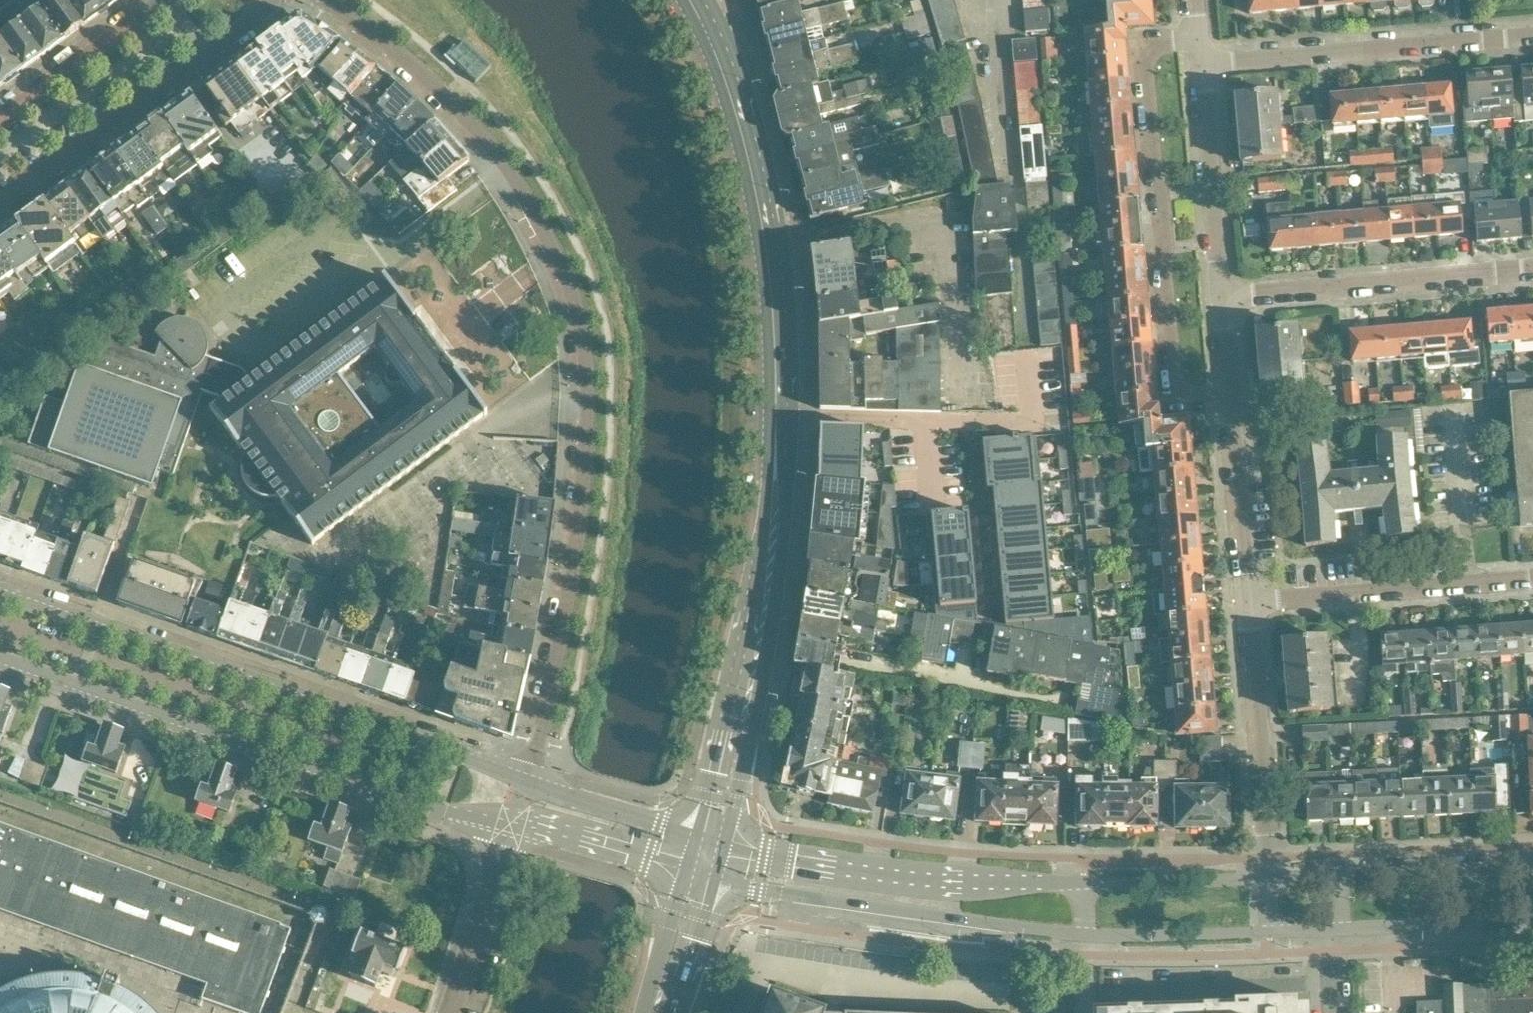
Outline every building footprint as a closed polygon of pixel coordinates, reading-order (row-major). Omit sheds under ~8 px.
[(34,0),(29,0),(22,5),(18,0),(16,0),(8,5),(44,55),(64,41),(34,0)] [(64,41),(85,26),(66,0),(34,0),(64,41)] [(85,26),(120,0),(66,0),(85,26)] [(758,6),(759,10),(784,4),(783,0),(756,0),(758,6)] [(954,0),(927,0),(931,12),(955,6),(954,0)] [(1044,0),(1024,0),(1024,10),(1045,8),(1044,0)] [(1150,2),(1150,0),(1138,0),(1112,2),(1112,1),(1105,2),(1108,28),(1108,30),(1124,28),(1152,26),(1151,14),(1153,11),(1153,4),(1150,2)] [(1273,0),(1248,0),(1249,14),(1274,12),(1273,0)] [(1296,0),(1273,0),(1274,12),(1297,10),(1296,0)] [(1297,10),(1322,8),(1321,0),(1296,0),(1297,10)] [(1394,0),(1369,0),(1370,4),(1370,3),(1371,9),(1374,12),(1384,11),(1387,8),(1386,2),(1394,1),(1394,0)] [(1394,1),(1395,7),(1398,9),(1408,9),(1411,5),(1410,0),(1411,0),(1394,0),(1394,1)] [(784,4),(759,10),(765,32),(847,12),(845,3),(801,13),(798,1),(784,4)] [(8,5),(0,11),(0,36),(24,70),(44,55),(8,5)] [(958,18),(955,6),(931,12),(934,24),(958,18)] [(1049,30),(1047,8),(1045,8),(1024,10),(1026,32),(1033,31),(1049,30)] [(847,12),(765,32),(770,52),(809,43),(806,31),(849,20),(847,12)] [(931,36),(924,13),(901,20),(907,40),(920,37),(920,38),(931,36)] [(962,30),(958,18),(934,24),(938,36),(962,30)] [(311,75),(340,42),(328,34),(303,19),(295,19),(279,30),(311,75)] [(1127,54),(1124,28),(1108,30),(1108,28),(1084,30),(1087,61),(1125,58),(1125,56),(1127,54)] [(311,75),(279,30),(257,47),(292,95),(306,85),(322,108),(330,102),(324,93),(311,75)] [(965,42),(962,30),(938,36),(941,49),(965,42)] [(0,36),(0,87),(24,70),(0,36)] [(936,54),(931,36),(920,38),(925,57),(936,54)] [(775,73),(857,53),(855,44),(828,51),(825,39),(809,43),(770,52),(775,73)] [(1052,62),(1050,39),(1041,39),(1043,63),(1052,62)] [(1036,62),(1035,51),(1034,41),(1012,42),(1013,53),(1014,63),(1036,62)] [(324,93),(359,55),(340,42),(311,75),(324,93)] [(455,46),(444,57),(455,67),(456,65),(466,75),(470,71),(478,79),(474,83),(475,84),(490,68),(464,42),(458,48),(455,46)] [(968,55),(965,42),(941,49),(945,61),(968,55)] [(292,95),(257,47),(234,63),(270,112),(270,111),(292,95)] [(859,62),(857,53),(775,73),(780,93),(819,84),(816,73),(859,62)] [(344,105),(378,69),(376,68),(359,55),(324,93),(330,102),(335,98),(344,105)] [(972,67),(968,55),(945,61),(948,73),(972,67)] [(1128,69),(1127,62),(1125,60),(1125,58),(1087,61),(1089,85),(1127,82),(1126,71),(1128,69)] [(1037,72),(1036,62),(1014,63),(1015,74),(1037,72)] [(234,63),(203,86),(220,109),(216,112),(226,127),(231,124),(239,134),(270,112),(234,63)] [(975,79),(972,67),(948,73),(952,86),(975,79)] [(1521,69),(1522,82),(1511,83),(1514,111),(1524,110),(1525,121),(1527,122),(1532,122),(1532,68),(1521,69)] [(366,121),(398,87),(378,69),(344,105),(347,108),(345,111),(352,117),(356,114),(365,122),(366,121)] [(1514,111),(1511,83),(1510,70),(1488,72),(1492,121),(1514,119),(1514,111)] [(1037,83),(1037,72),(1015,74),(1016,85),(1037,83)] [(1492,121),(1488,72),(1466,74),(1468,107),(1464,107),(1465,123),(1492,121)] [(1270,77),(1245,79),(1246,94),(1271,92),(1270,77)] [(978,91),(975,79),(952,86),(955,98),(978,91)] [(1057,79),(1044,80),(1045,88),(1058,87),(1057,79)] [(778,117),(860,96),(873,93),(870,80),(843,86),(844,91),(832,94),(829,82),(819,84),(780,93),(778,94),(774,100),(778,117)] [(1128,92),(1127,82),(1089,85),(1091,109),(1129,105),(1129,103),(1131,102),(1130,94),(1128,92)] [(1038,94),(1037,83),(1016,85),(1017,95),(1038,94)] [(1450,85),(1425,87),(1428,117),(1429,117),(1430,129),(1454,127),(1450,85)] [(384,137),(418,105),(398,87),(366,121),(376,131),(367,140),(374,147),(384,137)] [(1428,117),(1425,87),(1402,89),(1404,119),(1428,117)] [(1404,119),(1402,89),(1378,91),(1380,122),(1404,119)] [(982,104),(978,91),(955,98),(957,108),(958,108),(959,110),(979,105),(982,104)] [(1380,122),(1378,91),(1354,93),(1357,124),(1380,122)] [(1357,124),(1354,93),(1329,96),(1332,126),(1357,124)] [(1039,104),(1038,94),(1017,95),(1018,106),(1039,104)] [(1275,94),(1235,98),(1238,130),(1278,127),(1275,94)] [(222,138),(191,95),(163,116),(198,164),(214,153),(209,147),(222,138)] [(862,105),(860,96),(778,117),(783,133),(789,137),(791,136),(829,126),(829,125),(823,127),(820,116),(862,105)] [(984,115),(982,104),(979,105),(959,110),(961,120),(984,115)] [(1040,115),(1039,104),(1018,106),(1019,117),(1040,115)] [(401,153),(436,123),(418,105),(384,137),(401,153)] [(1132,117),(1132,109),(1129,107),(1129,105),(1091,109),(1093,133),(1131,130),(1130,119),(1132,117)] [(1524,110),(1514,111),(1514,119),(1514,122),(1525,121),(1524,110)] [(1291,114),(1282,115),(1283,123),(1292,122),(1291,114)] [(986,127),(984,115),(961,120),(963,131),(986,127)] [(1041,125),(1040,115),(1019,117),(1020,127),(1041,125)] [(198,164),(163,116),(139,133),(174,182),(198,164)] [(957,139),(952,117),(941,119),(945,141),(957,139)] [(795,156),(877,135),(875,127),(861,131),(858,118),(829,125),(829,126),(791,136),(795,156)] [(401,153),(390,163),(405,179),(452,141),(436,123),(401,153)] [(1041,125),(1020,127),(1025,180),(1046,178),(1041,125)] [(989,139),(986,127),(963,131),(966,143),(989,139)] [(1060,127),(1048,128),(1049,136),(1060,135),(1060,127)] [(1281,159),(1278,127),(1238,130),(1241,163),(1281,159)] [(1132,140),(1131,130),(1093,133),(1081,134),(1083,157),(1095,156),(1095,157),(1133,154),(1133,152),(1135,149),(1135,142),(1132,140)] [(174,182),(139,133),(115,151),(150,199),(174,182)] [(880,145),(877,135),(795,156),(801,176),(856,162),(853,151),(880,145)] [(991,151),(989,139),(966,143),(968,155),(991,151)] [(447,178),(469,161),(452,141),(405,179),(403,180),(411,189),(419,183),(426,192),(418,199),(429,212),(457,191),(447,178)] [(1441,148),(1431,149),(1432,162),(1442,161),(1441,148)] [(1393,149),(1383,150),(1384,162),(1394,162),(1393,149)] [(1432,162),(1431,149),(1421,149),(1422,162),(1432,162)] [(1467,151),(1467,159),(1487,157),(1486,149),(1467,151)] [(1384,162),(1383,150),(1359,152),(1360,165),(1384,162)] [(150,199),(115,151),(90,169),(119,210),(123,215),(135,205),(138,208),(150,199)] [(993,163),(991,151),(968,155),(970,167),(993,163)] [(1360,165),(1359,152),(1350,153),(1351,165),(1360,165)] [(318,153),(307,161),(317,174),(328,166),(318,153)] [(341,153),(332,162),(334,164),(346,176),(355,167),(341,153)] [(1134,156),(1133,154),(1095,157),(1098,181),(1136,178),(1135,167),(1137,165),(1136,158),(1134,156)] [(1488,164),(1488,160),(1487,157),(1467,159),(1468,166),(1488,164)] [(966,182),(961,160),(945,163),(950,185),(966,182)] [(1443,174),(1442,161),(1432,162),(1433,174),(1443,174)] [(806,197),(887,176),(886,169),(859,175),(856,162),(801,176),(806,197)] [(1433,174),(1432,162),(1422,162),(1422,166),(1423,175),(1433,174)] [(996,174),(993,163),(970,167),(973,179),(996,174)] [(331,167),(315,180),(336,206),(352,193),(331,167)] [(1395,181),(1394,168),(1385,169),(1386,182),(1395,181)] [(123,215),(119,210),(90,169),(66,186),(98,230),(97,231),(103,240),(116,231),(114,229),(127,220),(123,215)] [(1386,182),(1385,169),(1374,170),(1375,182),(1386,182)] [(1348,185),(1347,172),(1337,173),(1338,186),(1348,185)] [(1338,186),(1337,173),(1326,174),(1327,187),(1338,186)] [(998,186),(996,174),(973,179),(975,189),(998,186)] [(1072,174),(1052,176),(1053,184),(1064,183),(1073,182),(1072,174)] [(887,176),(806,197),(812,220),(867,205),(864,193),(890,186),(888,178),(887,176)] [(1290,190),(1289,177),(1258,180),(1259,193),(1290,190)] [(1137,188),(1136,178),(1098,181),(1100,205),(1138,202),(1138,199),(1139,197),(1139,190),(1137,188)] [(1049,205),(1047,182),(1026,184),(1028,207),(1049,205)] [(372,183),(361,193),(367,199),(378,189),(372,183)] [(1063,183),(1053,184),(1055,207),(1055,209),(1064,208),(1063,183)] [(1017,232),(1013,188),(1013,185),(998,186),(975,189),(976,196),(973,221),(973,235),(1007,232),(1017,232)] [(1528,185),(1517,186),(1518,198),(1529,197),(1528,185)] [(98,230),(66,186),(46,201),(76,242),(74,244),(81,254),(83,256),(88,252),(81,243),(85,241),(84,239),(97,231),(98,230)] [(1499,241),(1496,204),(1495,192),(1470,194),(1471,212),(1475,212),(1477,242),(1499,241)] [(1464,193),(1435,196),(1439,236),(1463,234),(1461,205),(1465,205),(1464,193)] [(1439,236),(1435,196),(1411,198),(1412,208),(1415,238),(1439,236)] [(1529,201),(1529,197),(1518,198),(1518,202),(1520,226),(1531,225),(1532,238),(1532,201),(1529,201)] [(76,242),(46,201),(16,222),(47,264),(50,269),(54,274),(81,254),(74,244),(76,242)] [(267,201),(251,212),(256,220),(272,209),(267,201)] [(1138,204),(1138,202),(1100,205),(1102,229),(1140,225),(1139,215),(1141,213),(1140,206),(1138,204)] [(1391,240),(1388,210),(1378,211),(1378,202),(1363,203),(1363,212),(1364,212),(1367,242),(1391,240)] [(1518,202),(1496,204),(1499,241),(1521,239),(1520,226),(1518,202)] [(1292,203),(1267,205),(1271,251),(1295,249),(1293,218),(1292,203)] [(154,206),(143,214),(157,235),(169,227),(154,206)] [(1415,238),(1412,208),(1388,210),(1391,240),(1415,238)] [(1364,212),(1363,212),(1341,214),(1343,244),(1367,242),(1364,212)] [(1343,244),(1341,214),(1317,216),(1319,247),(1343,244)] [(1319,247),(1317,216),(1293,218),(1295,249),(1319,247)] [(16,222),(0,234),(0,251),(27,288),(27,287),(38,280),(36,278),(50,269),(47,264),(16,222)] [(220,248),(245,229),(240,222),(214,240),(220,248)] [(398,222),(393,227),(399,234),(407,228),(402,222),(398,222)] [(1141,236),(1140,225),(1102,229),(1104,253),(1142,249),(1142,247),(1144,245),(1143,238),(1141,236)] [(1068,231),(1056,232),(1058,254),(1069,254),(1068,231)] [(1012,294),(1007,232),(973,235),(974,257),(975,297),(1012,294)] [(861,253),(859,241),(812,249),(815,276),(899,262),(899,260),(886,262),(885,250),(861,253)] [(1142,252),(1142,249),(1104,253),(1106,277),(1144,273),(1143,263),(1145,261),(1144,253),(1142,252)] [(0,251),(0,300),(10,293),(15,300),(29,290),(27,287),(27,288),(0,251)] [(1070,255),(1060,256),(1062,281),(1072,280),(1070,255)] [(1033,263),(1034,275),(1055,273),(1054,261),(1033,263)] [(901,274),(899,262),(815,276),(817,301),(866,293),(864,279),(901,274)] [(147,301),(170,284),(160,271),(138,287),(147,301)] [(1055,273),(1034,275),(1035,287),(1056,285),(1055,273)] [(1145,284),(1144,273),(1106,277),(1108,300),(1146,297),(1146,295),(1148,293),(1147,285),(1145,284)] [(315,542),(484,416),(485,417),(487,415),(457,373),(445,358),(442,354),(431,339),(428,335),(416,319),(385,277),(382,280),(383,281),(250,380),(243,369),(206,357),(207,353),(208,350),(208,346),(208,342),(207,339),(206,335),(204,332),(202,329),(200,326),(197,324),(195,322),(192,321),(189,320),(185,319),(182,319),(179,319),(176,319),(173,320),(169,321),(166,322),(164,324),(161,326),(159,328),(157,331),(155,334),(162,340),(160,345),(156,357),(115,343),(83,366),(82,366),(79,365),(75,376),(65,404),(45,396),(28,444),(49,452),(152,488),(158,470),(173,475),(202,392),(217,397),(220,402),(213,407),(212,406),(210,408),(241,450),(244,448),(247,452),(245,455),(244,458),(242,461),(242,465),(241,468),(241,472),(242,475),(242,478),(243,481),(245,485),(247,487),(249,490),(252,492),(254,494),(257,496),(260,497),(264,498),(267,499),(271,499),(274,499),(277,498),(280,497),(284,502),(281,504),(312,545),(315,543),(315,542)] [(1074,303),(1072,280),(1062,281),(1064,304),(1074,303)] [(1035,287),(1036,298),(1057,297),(1056,285),(1035,287)] [(820,324),(939,307),(939,305),(933,306),(931,293),(896,299),(868,303),(866,293),(817,301),(820,324)] [(127,315),(139,307),(131,297),(120,305),(127,315)] [(1036,298),(1037,310),(1058,308),(1057,297),(1036,298)] [(1146,299),(1146,297),(1108,300),(1110,325),(1148,321),(1147,311),(1149,309),(1148,301),(1146,299)] [(1076,328),(1074,303),(1064,304),(1066,329),(1076,328)] [(820,324),(820,325),(819,325),(820,410),(941,413),(939,307),(820,324)] [(1037,310),(1038,322),(1059,320),(1058,308),(1037,310)] [(1510,311),(1513,342),(1532,340),(1532,309),(1510,311)] [(1513,342),(1510,311),(1486,313),(1489,344),(1513,342)] [(1038,322),(1040,334),(1060,332),(1059,320),(1038,322)] [(1149,332),(1148,321),(1110,325),(1113,348),(1150,345),(1150,343),(1152,341),(1151,334),(1149,332)] [(1470,322),(1446,324),(1448,354),(1473,352),(1470,322)] [(1448,354),(1446,324),(1422,326),(1424,356),(1448,354)] [(79,326),(66,336),(76,350),(90,340),(79,326)] [(1424,356),(1422,326),(1398,328),(1400,358),(1424,356)] [(1079,351),(1076,328),(1066,329),(1068,352),(1079,351)] [(1297,328),(1256,332),(1259,364),(1300,361),(1297,328)] [(1400,358),(1398,328),(1374,330),(1376,360),(1400,358)] [(1376,360),(1374,330),(1349,332),(1352,362),(1376,360)] [(1040,336),(1041,348),(1062,346),(1061,334),(1040,336)] [(1150,347),(1150,345),(1113,348),(1115,372),(1152,369),(1152,359),(1154,357),(1153,349),(1150,347)] [(1081,375),(1079,351),(1068,352),(1070,376),(1081,375)] [(54,368),(60,364),(54,357),(43,365),(49,372),(54,368)] [(1303,393),(1300,361),(1259,364),(1262,397),(1303,393)] [(1153,379),(1152,369),(1115,372),(1117,397),(1155,393),(1154,391),(1156,389),(1156,381),(1153,379)] [(32,370),(24,376),(30,385),(39,378),(32,370)] [(1525,372),(1516,373),(1517,389),(1526,388),(1525,372)] [(1517,389),(1516,373),(1507,374),(1508,390),(1517,389)] [(1358,383),(1344,384),(1345,395),(1345,406),(1360,404),(1358,383)] [(1080,384),(1071,385),(1070,385),(1072,398),(1082,397),(1080,384)] [(1461,385),(1451,386),(1452,400),(1462,399),(1461,385)] [(1452,400),(1451,386),(1440,388),(1442,401),(1452,400)] [(1485,386),(1469,388),(1470,397),(1485,396),(1485,386)] [(1413,387),(1403,388),(1404,401),(1414,400),(1413,387)] [(1404,401),(1403,388),(1393,389),(1394,402),(1404,401)] [(1379,403),(1378,389),(1368,391),(1370,404),(1379,403)] [(1159,421),(1159,415),(1157,397),(1155,395),(1155,393),(1117,397),(1119,425),(1143,423),(1159,421)] [(1509,395),(1520,527),(1532,526),(1532,393),(1509,395)] [(1090,422),(1089,411),(1073,413),(1075,424),(1090,422)] [(1188,431),(1187,418),(1159,421),(1143,423),(1144,428),(1134,429),(1137,449),(1139,449),(1189,444),(1191,440),(1190,432),(1188,431)] [(820,426),(819,454),(863,455),(864,428),(822,427),(822,426),(820,426)] [(1084,442),(1083,429),(1083,428),(1075,429),(1076,443),(1084,442)] [(1012,439),(983,442),(985,465),(1038,460),(1038,459),(1036,437),(1018,438),(1017,436),(1012,437),(1012,439)] [(1315,446),(1297,448),(1300,478),(1307,546),(1336,545),(1333,514),(1345,512),(1354,512),(1355,520),(1362,519),(1362,511),(1370,510),(1383,509),(1388,540),(1416,537),(1416,536),(1412,501),(1409,472),(1407,437),(1378,439),(1375,439),(1377,461),(1348,463),(1349,472),(1331,474),(1326,445),(1315,446)] [(8,441),(0,438),(0,448),(4,450),(8,441)] [(20,445),(8,441),(4,450),(16,453),(20,445)] [(891,442),(882,443),(883,456),(892,455),(891,442)] [(1190,455),(1189,444),(1139,449),(1141,473),(1153,472),(1191,469),(1191,462),(1193,460),(1192,457),(1190,455)] [(31,449),(20,445),(16,453),(27,457),(31,449)] [(1066,446),(1058,446),(1059,459),(1067,458),(1066,446)] [(42,453),(31,449),(27,457),(38,461),(42,453)] [(50,465),(54,457),(42,453),(38,461),(50,465)] [(13,459),(0,454),(0,465),(10,468),(13,459)] [(819,454),(818,481),(862,485),(862,483),(863,455),(819,454)] [(892,455),(883,456),(885,468),(893,467),(892,455)] [(61,469),(65,461),(54,457),(50,465),(61,469)] [(1067,458),(1059,459),(1060,471),(1068,470),(1067,458)] [(33,476),(36,467),(13,459),(10,468),(33,476)] [(1038,460),(985,465),(988,489),(994,488),(993,487),(1041,483),(1039,459),(1038,459),(1038,460)] [(73,473),(76,465),(65,461),(61,469),(73,473)] [(1095,462),(1078,464),(1080,479),(1097,478),(1095,462)] [(84,477),(88,469),(76,465),(73,473),(84,477)] [(55,484),(58,475),(36,467),(33,476),(55,484)] [(95,481),(99,473),(88,469),(84,477),(95,481)] [(1192,471),(1191,469),(1153,472),(1155,496),(1194,493),(1193,482),(1195,480),(1194,472),(1192,471)] [(107,485),(110,477),(99,473),(95,481),(107,485)] [(81,483),(58,475),(55,484),(78,492),(81,483)] [(118,489),(122,480),(110,477),(107,485),(118,489)] [(129,493),(133,484),(122,480),(118,489),(129,493)] [(813,536),(812,537),(859,545),(865,483),(862,483),(862,485),(818,481),(813,536)] [(101,490),(81,483),(78,492),(98,499),(101,490)] [(1041,483),(993,487),(994,488),(996,510),(1043,506),(1041,483)] [(883,485),(879,547),(895,549),(891,509),(897,508),(895,487),(883,485)] [(1440,500),(1457,498),(1456,489),(1439,490),(1440,500)] [(1070,491),(1062,492),(1063,504),(1071,503),(1070,491)] [(1195,503),(1194,493),(1155,496),(1157,520),(1196,516),(1196,514),(1197,512),(1197,505),(1195,503)] [(131,501),(119,497),(115,507),(127,512),(131,501)] [(551,536),(556,505),(544,503),(511,499),(508,517),(455,510),(453,520),(551,536)] [(1071,503),(1063,504),(1064,516),(1072,515),(1071,503)] [(1096,504),(1083,505),(1086,526),(1098,524),(1096,504)] [(1043,506),(996,510),(998,533),(1045,528),(1043,506)] [(124,522),(127,512),(115,507),(112,518),(124,522)] [(18,518),(0,511),(0,562),(2,563),(18,518)] [(968,512),(927,515),(929,538),(929,539),(970,535),(968,512)] [(1196,519),(1196,516),(1157,520),(1159,544),(1198,540),(1197,529),(1199,527),(1198,520),(1196,519)] [(25,571),(38,533),(36,533),(39,525),(18,518),(2,563),(25,571)] [(120,532),(124,522),(112,518),(108,528),(120,532)] [(48,579),(67,523),(55,519),(48,537),(38,533),(25,571),(48,579)] [(551,536),(453,520),(451,530),(494,536),(491,554),(487,553),(487,554),(547,565),(549,554),(551,536)] [(82,549),(80,549),(68,544),(75,526),(67,523),(48,579),(69,586),(82,549)] [(906,525),(898,526),(899,538),(907,537),(906,525)] [(116,543),(120,532),(108,528),(104,539),(116,543)] [(1045,528),(998,533),(1000,556),(1048,551),(1045,528)] [(1109,529),(1086,532),(1088,547),(1110,545),(1109,529)] [(1125,533),(1115,534),(1114,548),(1125,547),(1125,533)] [(929,538),(924,538),(926,563),(931,563),(931,562),(972,558),(970,535),(929,539),(929,538)] [(1082,536),(1074,537),(1075,549),(1083,548),(1082,536)] [(115,547),(113,547),(85,537),(80,549),(82,549),(69,586),(98,596),(115,547)] [(462,539),(450,537),(449,548),(461,549),(462,539)] [(860,559),(862,545),(812,537),(809,565),(859,574),(858,574),(889,579),(892,564),(860,559)] [(907,537),(899,538),(900,550),(909,549),(907,537)] [(1199,551),(1198,540),(1159,544),(1162,568),(1200,564),(1200,562),(1202,560),(1201,553),(1199,551)] [(1083,548),(1075,549),(1076,561),(1084,560),(1083,548)] [(1048,551),(1000,556),(1002,578),(1050,574),(1048,551)] [(543,589),(547,565),(487,554),(485,564),(504,568),(501,580),(543,589)] [(304,573),(308,564),(291,558),(288,567),(304,573)] [(972,558),(931,562),(931,563),(933,584),(974,581),(972,558)] [(897,562),(893,586),(903,587),(906,564),(897,562)] [(134,563),(120,604),(182,625),(196,584),(134,563)] [(329,572),(308,564),(304,573),(307,574),(307,573),(326,580),(329,572)] [(1200,567),(1200,564),(1162,568),(1164,592),(1202,588),(1201,578),(1203,575),(1203,568),(1200,567)] [(856,587),(858,574),(859,574),(809,565),(806,592),(853,601),(853,600),(857,598),(859,591),(856,587)] [(445,570),(441,593),(452,595),(456,572),(445,570)] [(1129,571),(1112,572),(1113,585),(1130,584),(1129,571)] [(1050,574),(1002,578),(1004,601),(1052,597),(1050,574)] [(342,592),(347,578),(339,575),(334,589),(342,592)] [(355,581),(347,578),(342,592),(350,594),(355,581)] [(539,613),(543,589),(501,580),(499,592),(489,590),(468,586),(466,598),(539,613)] [(226,602),(231,588),(227,587),(210,581),(205,595),(226,602)] [(974,581),(933,584),(936,616),(978,622),(974,581)] [(1086,581),(1078,582),(1079,594),(1087,594),(1086,581)] [(236,645),(248,609),(240,606),(245,590),(235,587),(235,589),(231,588),(226,602),(230,604),(227,612),(223,611),(214,637),(236,645)] [(1203,599),(1202,588),(1164,592),(1154,593),(1156,617),(1166,616),(1205,613),(1204,611),(1206,608),(1205,601),(1203,599)] [(274,658),(287,622),(279,620),(288,594),(280,591),(276,600),(273,599),(254,651),(274,658)] [(806,595),(802,618),(841,625),(841,626),(875,632),(878,619),(851,614),(853,601),(806,592),(806,595)] [(449,616),(452,595),(441,593),(437,614),(449,616)] [(254,651),(273,599),(267,597),(266,599),(256,596),(251,610),(248,609),(236,645),(254,651)] [(1052,597),(1004,601),(1006,627),(1026,630),(1025,624),(1054,620),(1052,597)] [(535,635),(539,613),(466,598),(464,608),(496,614),(494,626),(535,635)] [(294,665),(309,622),(301,619),(307,603),(298,600),(290,623),(287,622),(274,658),(294,665)] [(214,637),(223,611),(196,602),(187,627),(214,637)] [(349,646),(351,647),(352,641),(340,637),(349,610),(338,607),(334,615),(314,672),(337,680),(349,646)] [(314,672),(334,615),(326,612),(321,629),(311,626),(311,623),(309,622),(294,665),(314,672)] [(1205,615),(1205,613),(1166,616),(1168,640),(1207,637),(1206,626),(1208,624),(1207,617),(1205,615)] [(955,620),(929,615),(925,640),(921,661),(946,666),(950,644),(955,620)] [(802,618),(798,641),(843,650),(845,640),(873,646),(874,637),(883,638),(884,634),(875,632),(841,626),(841,625),(802,618)] [(977,624),(955,620),(950,644),(956,644),(961,643),(966,641),(969,639),(972,636),(974,633),(976,629),(977,624)] [(393,664),(395,656),(385,653),(394,625),(384,622),(381,629),(380,629),(359,688),(383,696),(394,664),(393,664)] [(1521,625),(1524,656),(1532,656),(1532,624),(1521,625)] [(1524,656),(1521,625),(1498,627),(1500,658),(1524,656)] [(359,688),(380,629),(371,626),(362,651),(351,647),(349,646),(337,680),(359,688)] [(530,659),(535,635),(494,626),(491,638),(471,633),(447,628),(444,639),(459,643),(483,649),(530,659)] [(995,627),(987,673),(1031,681),(1032,676),(1091,687),(1088,701),(1078,699),(1075,716),(1126,725),(1124,692),(1123,691),(1104,688),(1110,650),(1111,649),(1026,633),(1020,632),(1007,630),(995,627)] [(1500,658),(1498,627),(1475,629),(1477,660),(1500,658)] [(1144,629),(1134,629),(1131,642),(1145,641),(1144,629)] [(1477,660),(1475,629),(1451,630),(1454,662),(1477,660)] [(1454,662),(1451,630),(1428,632),(1430,664),(1431,675),(1439,675),(1443,677),(1443,682),(1455,681),(1453,662),(1454,662)] [(1428,632),(1404,634),(1407,666),(1408,675),(1419,674),(1418,665),(1430,664),(1428,632)] [(1407,666),(1404,634),(1380,636),(1384,679),(1386,678),(1396,673),(1399,673),(1399,666),(1407,666)] [(1208,647),(1207,637),(1168,640),(1170,664),(1209,660),(1209,658),(1210,656),(1210,649),(1208,647)] [(1337,708),(1332,643),(1332,640),(1325,640),(1325,638),(1284,642),(1286,672),(1282,673),(1283,684),(1287,684),(1290,714),(1333,710),(1333,708),(1337,708)] [(417,669),(418,670),(428,644),(417,640),(407,666),(396,662),(397,657),(395,656),(393,664),(394,664),(383,696),(404,704),(417,669)] [(842,658),(843,650),(798,641),(793,664),(805,667),(838,673),(842,658)] [(517,719),(530,659),(483,649),(476,678),(452,669),(448,680),(435,715),(460,723),(490,734),(489,736),(497,739),(498,737),(512,742),(515,728),(517,728),(519,720),(517,719)] [(1138,666),(1136,650),(1124,651),(1126,667),(1138,666)] [(1209,662),(1209,660),(1170,664),(1172,688),(1211,684),(1210,674),(1212,671),(1211,664),(1209,662)] [(852,691),(856,677),(838,673),(805,667),(800,695),(803,696),(842,704),(845,690),(852,691)] [(1140,667),(1126,669),(1129,691),(1142,689),(1140,667)] [(435,715),(448,680),(418,670),(417,669),(404,704),(435,715)] [(1496,682),(1497,697),(1508,696),(1507,681),(1496,682)] [(1450,684),(1451,699),(1462,699),(1461,683),(1450,684)] [(1212,695),(1211,684),(1172,688),(1174,711),(1213,708),(1213,706),(1215,704),(1214,696),(1212,695)] [(1403,687),(1404,702),(1415,701),(1414,686),(1403,687)] [(10,693),(0,689),(0,732),(4,734),(10,718),(9,717),(12,707),(6,705),(10,693)] [(847,734),(854,705),(849,704),(849,705),(842,704),(803,696),(801,709),(797,711),(797,718),(798,721),(798,724),(847,734)] [(1509,710),(1508,696),(1497,697),(1498,711),(1509,710)] [(895,698),(893,707),(907,710),(908,701),(895,698)] [(1463,713),(1462,699),(1451,699),(1452,713),(1463,713)] [(1416,715),(1415,701),(1404,702),(1405,716),(1416,715)] [(1215,711),(1213,710),(1213,708),(1174,711),(1177,736),(1215,732),(1214,721),(1216,719),(1215,711)] [(1028,713),(1010,711),(1008,732),(1026,734),(1028,713)] [(891,714),(888,725),(898,727),(900,716),(891,714)] [(1141,714),(1131,714),(1132,727),(1142,726),(1141,714)] [(1529,716),(1510,717),(1511,738),(1511,741),(1527,740),(1530,739),(1530,738),(1529,716)] [(1510,717),(1476,718),(1476,729),(1491,728),(1492,741),(1507,740),(1507,738),(1511,738),(1510,717)] [(1469,719),(1456,719),(1456,730),(1469,729),(1469,719)] [(1068,743),(1105,743),(1104,726),(1069,720),(1068,743)] [(1434,720),(1421,721),(1422,732),(1435,731),(1434,720)] [(1421,721),(1408,721),(1409,732),(1422,732),(1421,721)] [(1387,722),(1374,723),(1374,734),(1387,733),(1387,722)] [(1374,723),(1361,724),(1362,735),(1374,734),(1374,723)] [(842,762),(847,734),(798,724),(797,727),(793,730),(793,736),(795,739),(792,752),(842,762)] [(1340,725),(1327,726),(1328,737),(1341,736),(1340,725)] [(84,769),(74,800),(127,818),(132,803),(121,799),(126,784),(101,775),(103,769),(117,774),(123,757),(121,757),(124,747),(119,745),(123,733),(104,726),(96,748),(89,745),(83,762),(89,764),(87,770),(84,769)] [(1327,726),(1302,727),(1303,742),(1304,742),(1327,741),(1328,741),(1328,737),(1327,726)] [(904,731),(900,763),(910,765),(915,733),(904,731)] [(22,762),(34,743),(23,736),(11,755),(22,762)] [(1222,762),(1221,737),(1221,736),(1200,737),(1200,762),(1222,762)] [(971,769),(974,744),(960,743),(957,768),(971,769)] [(985,745),(974,744),(971,769),(983,770),(985,745)] [(888,799),(892,773),(870,768),(868,768),(857,765),(842,762),(792,752),(790,752),(789,755),(786,758),(780,788),(815,795),(815,791),(831,795),(829,804),(873,813),(877,797),(888,799)] [(1105,756),(1104,768),(1113,768),(1113,756),(1105,756)] [(859,757),(857,765),(868,768),(870,759),(859,757)] [(872,758),(870,768),(892,773),(894,763),(872,758)] [(28,761),(21,780),(20,780),(39,787),(46,767),(28,761)] [(1157,789),(1163,788),(1163,761),(1154,761),(1154,770),(1146,768),(1143,780),(1142,780),(1142,785),(1132,785),(1132,783),(1129,783),(1128,828),(1129,828),(1129,827),(1131,827),(1134,829),(1137,829),(1141,827),(1156,827),(1157,789)] [(1200,828),(1201,786),(1189,786),(1189,781),(1177,781),(1177,761),(1163,761),(1163,788),(1176,788),(1176,827),(1188,827),(1190,830),(1197,830),(1199,827),(1200,828)] [(1029,825),(1032,778),(1032,766),(1008,765),(1007,775),(1005,824),(1029,825)] [(232,785),(236,773),(217,766),(209,788),(202,785),(196,801),(229,813),(235,797),(234,797),(238,787),(232,785)] [(930,817),(935,776),(921,774),(922,770),(908,767),(902,814),(914,815),(916,818),(922,819),(925,817),(930,817)] [(1495,768),(1471,770),(1470,770),(1470,778),(1471,778),(1473,816),(1497,814),(1497,812),(1502,812),(1500,779),(1495,780),(1495,768)] [(1378,820),(1376,782),(1376,771),(1352,772),(1353,779),(1353,784),(1354,821),(1378,820)] [(1449,817),(1448,779),(1447,771),(1423,772),(1423,780),(1424,780),(1425,818),(1449,817)] [(946,778),(935,776),(930,817),(933,820),(940,821),(942,819),(953,820),(959,774),(947,772),(946,778)] [(1354,821),(1353,784),(1353,779),(1345,779),(1342,776),(1342,772),(1329,773),(1331,822),(1354,821)] [(1331,822),(1329,773),(1291,774),(1293,817),(1306,816),(1306,823),(1331,822)] [(1005,824),(1007,775),(1004,775),(1003,782),(993,781),(993,776),(979,774),(977,822),(990,823),(992,825),(999,826),(1002,823),(1003,823),(1003,824),(1005,824)] [(1057,779),(1032,778),(1029,825),(1031,825),(1034,827),(1040,828),(1043,825),(1055,826),(1057,779)] [(1104,827),(1105,778),(1102,778),(1102,785),(1092,785),(1092,780),(1077,779),(1077,826),(1089,827),(1092,829),(1098,829),(1102,827),(1104,827)] [(1128,828),(1129,783),(1118,783),(1118,778),(1105,778),(1104,827),(1128,828)] [(1471,778),(1470,778),(1448,779),(1449,817),(1473,816),(1471,778)] [(1424,780),(1423,780),(1400,781),(1402,819),(1425,818),(1424,780)] [(1402,819),(1400,781),(1376,782),(1378,820),(1402,819)] [(1215,786),(1201,786),(1200,828),(1202,830),(1204,827),(1206,830),(1213,830),(1216,827),(1226,827),(1227,827),(1228,826),(1229,826),(1230,825),(1230,824),(1231,822),(1231,821),(1231,819),(1231,818),(1230,817),(1229,816),(1229,796),(1228,796),(1228,782),(1215,782),(1215,786)] [(345,825),(349,813),(330,806),(322,827),(315,825),(309,841),(328,848),(324,858),(339,863),(348,837),(347,836),(350,827),(345,825)] [(207,985),(202,1000),(238,1012),(261,1012),(291,929),(281,926),(282,925),(0,823),(0,910),(207,985)] [(323,866),(317,885),(355,898),(362,880),(323,866)] [(316,910),(313,914),(312,915),(312,916),(315,923),(316,923),(317,924),(323,924),(327,917),(324,910),(316,910)] [(345,958),(338,976),(351,980),(351,979),(376,988),(381,973),(390,976),(393,970),(398,971),(406,950),(361,933),(350,960),(345,958)] [(151,1012),(143,1005),(134,999),(124,993),(118,991),(122,982),(106,976),(103,984),(94,982),(83,980),(72,979),(61,979),(50,980),(39,981),(29,984),(18,988),(8,992),(0,997),(0,1012),(152,1012),(151,1012)] [(1416,1012),(1532,1012),(1532,982),(1442,985),(1443,999),(1415,999),(1416,1012)] [(796,1005),(798,999),(779,992),(777,998),(772,997),(766,1012),(819,1012),(796,1005)] [(1307,1002),(1249,1005),(1250,1012),(1307,1012),(1307,1002)] [(1250,1012),(1249,1005),(1175,1007),(1175,1012),(1250,1012)]
